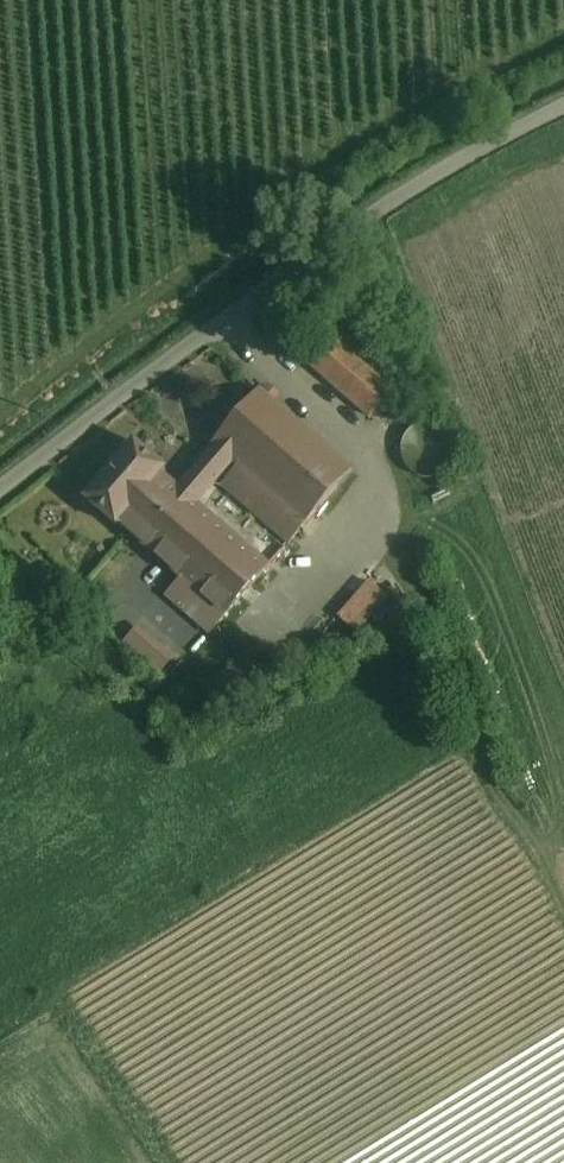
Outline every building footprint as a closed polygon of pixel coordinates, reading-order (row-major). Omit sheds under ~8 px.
[(399,386),(335,331),(303,367),(368,423),(399,386)] [(334,460),(239,380),(192,435),(213,453),(287,516),(334,460)] [(470,458),(473,445),(470,432),(462,421),(451,414),(438,412),(425,415),(414,422),(407,433),(405,446),(408,459),(415,470),(426,477),(439,480),(452,477),(463,469),(470,458)] [(178,494),(158,478),(161,474),(129,448),(81,505),(82,506),(115,534),(119,529),(176,578),(210,607),(252,557),(178,494)] [(287,516),(213,453),(178,494),(252,557),(287,516)] [(338,614),(359,632),(392,595),(371,577),(338,614)] [(210,607),(176,578),(158,598),(193,629),(210,607)] [(140,622),(123,642),(161,675),(178,655),(140,622)]
